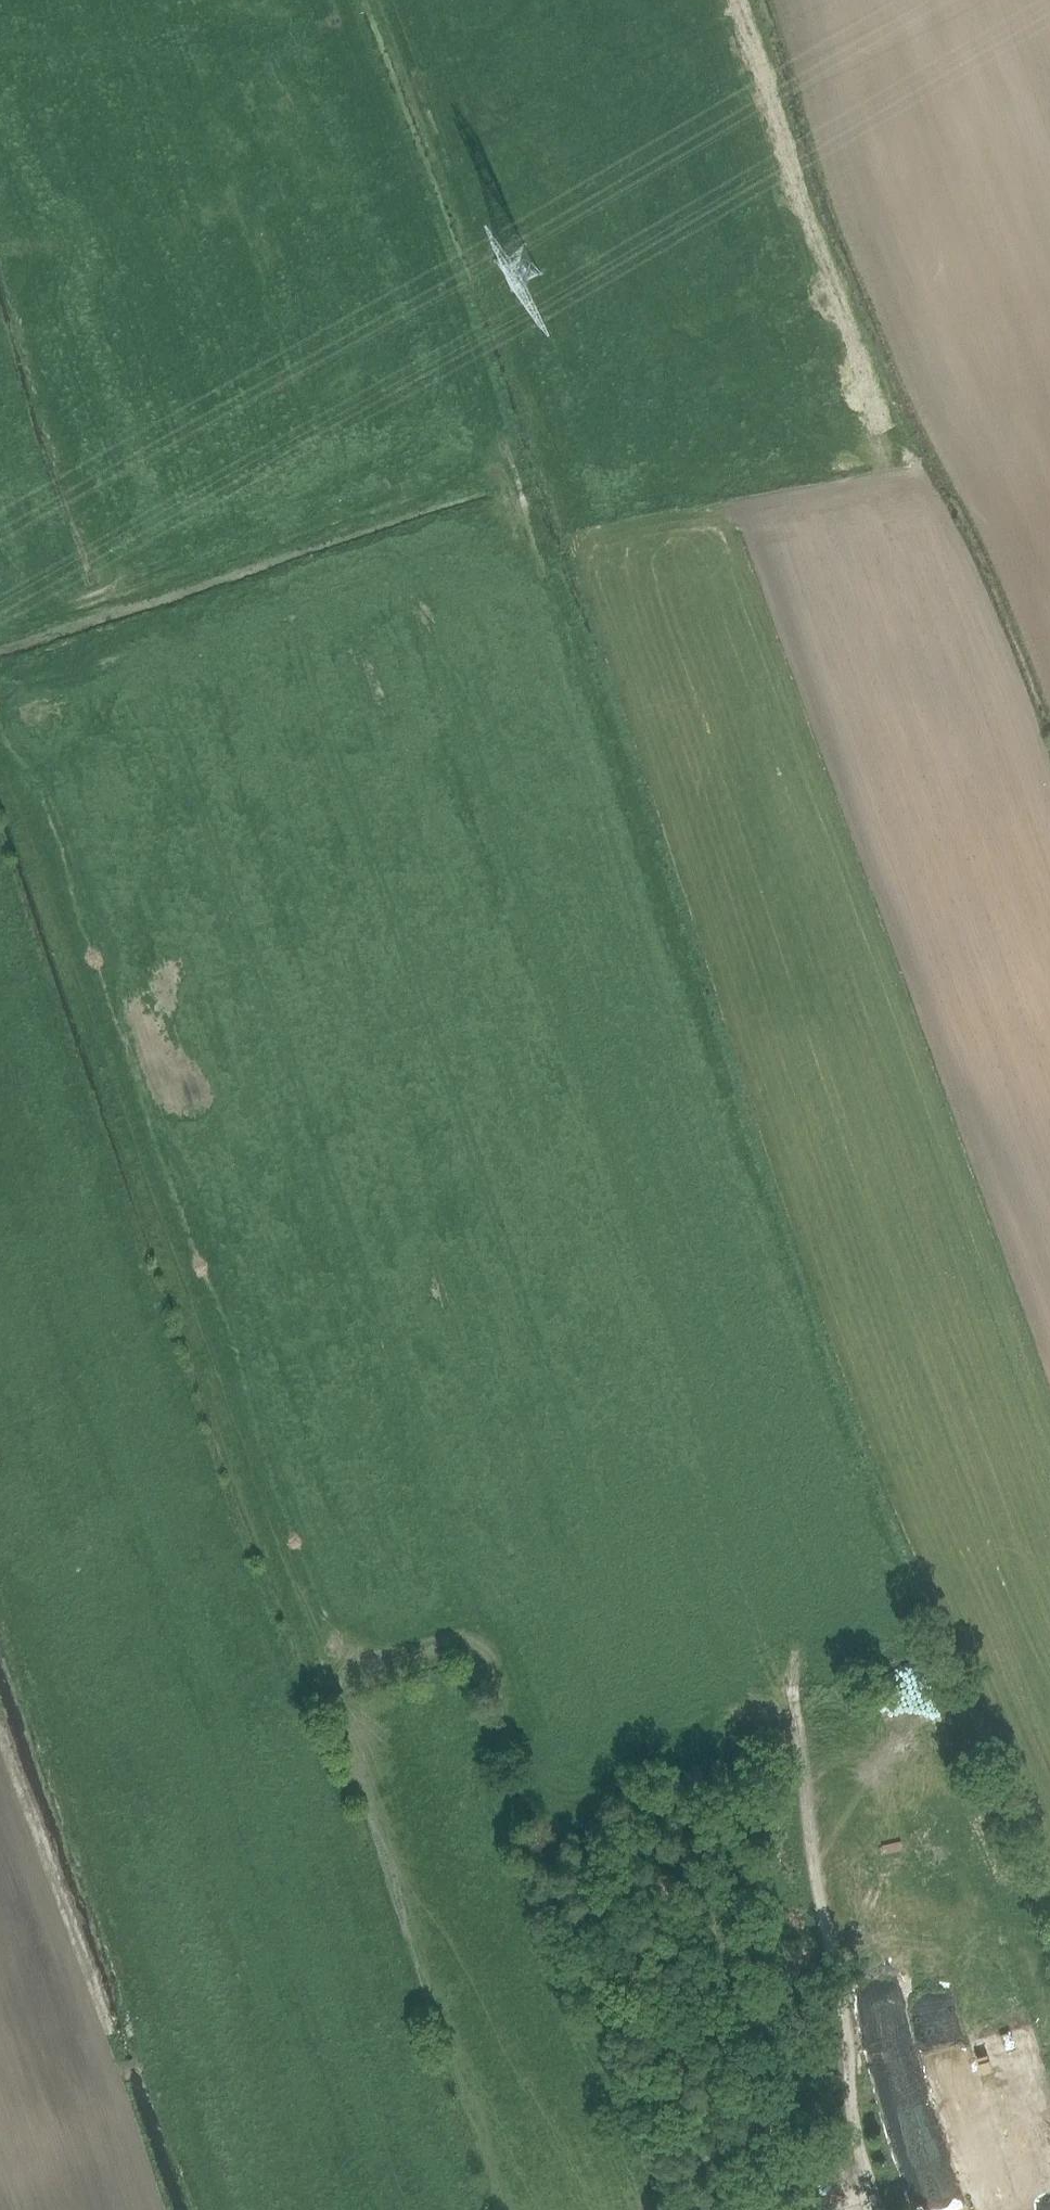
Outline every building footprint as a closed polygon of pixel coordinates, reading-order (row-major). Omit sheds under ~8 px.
[(998,2170),(977,2090),(950,2097),(971,2177),(998,2170)]
